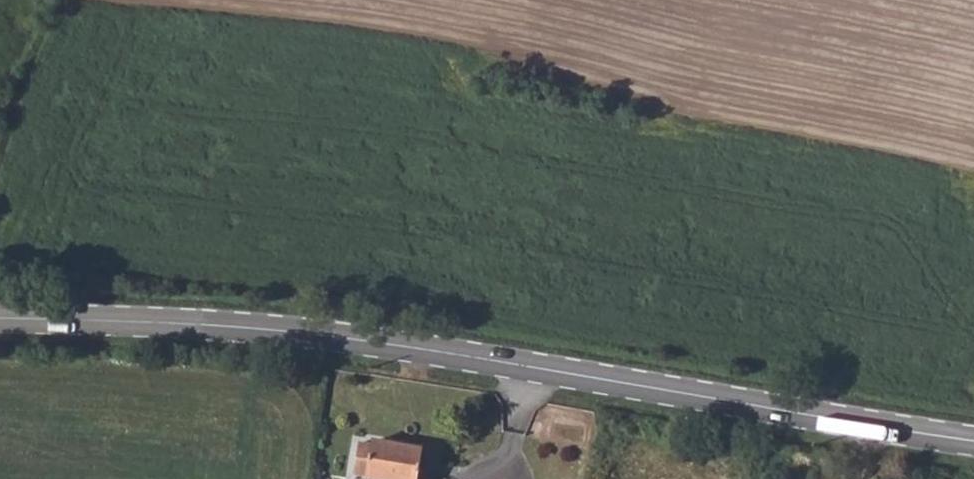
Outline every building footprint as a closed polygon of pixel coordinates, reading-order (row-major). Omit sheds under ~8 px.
[(356,476),(373,478),(417,478),(423,449),(361,442),(356,476)]
